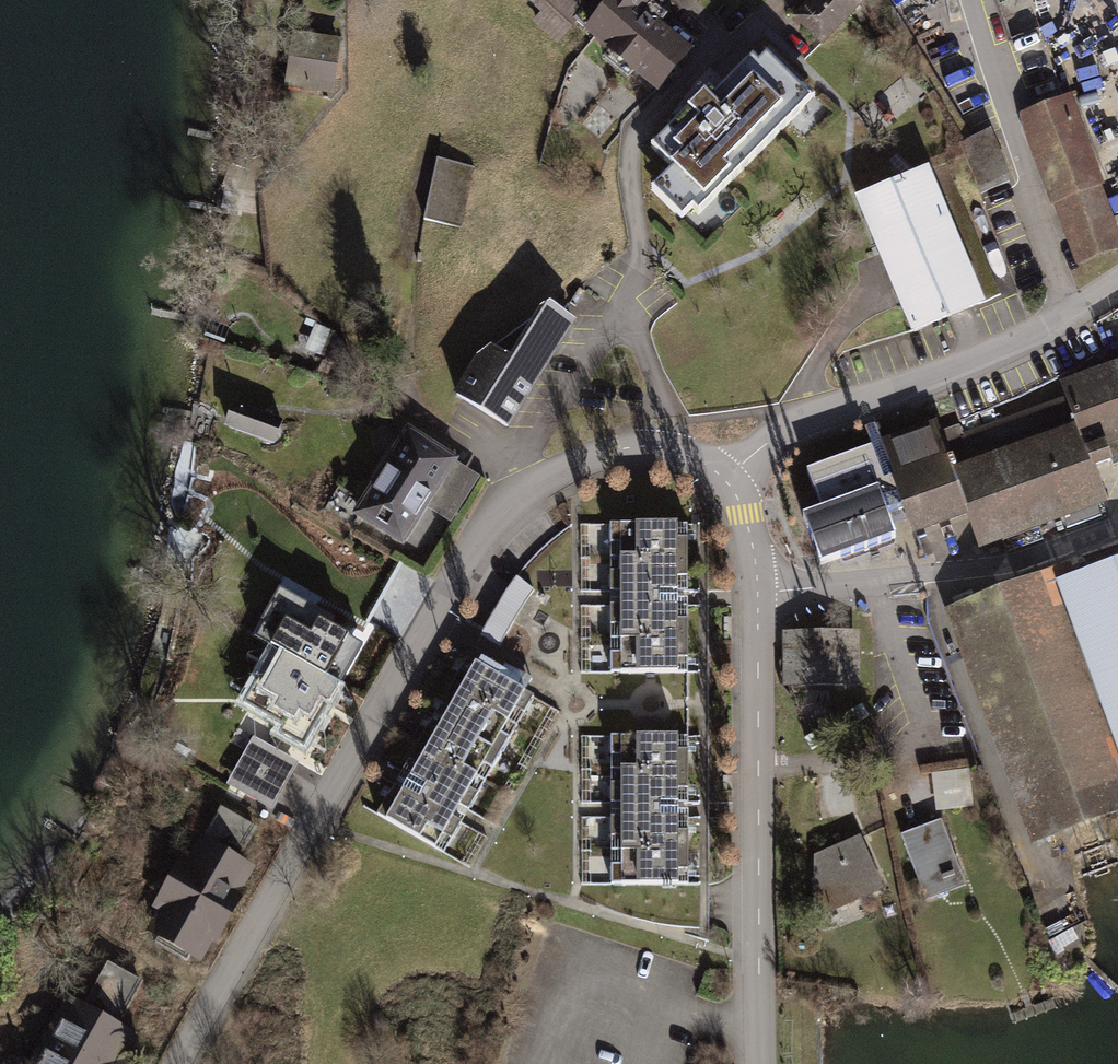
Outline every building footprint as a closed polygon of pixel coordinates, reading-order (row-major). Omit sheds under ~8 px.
[(543,20),(535,28),(558,51),(579,30),(590,19),(570,0),(522,0),(543,20)] [(579,30),(659,107),(698,68),(628,0),(608,0),(590,19),(579,30)] [(853,0),(823,0),(798,23),(827,53),(867,15),(853,0)] [(335,103),(341,46),(289,41),(282,97),(335,103)] [(651,199),(694,241),(822,113),(757,49),(648,158),(670,180),(651,199)] [(1024,121),(1079,271),(1117,257),(1117,228),(1073,103),(1024,121)] [(994,136),(960,151),(979,197),(1014,182),(994,136)] [(440,156),(425,217),(461,226),(476,165),(440,156)] [(935,178),(859,210),(916,344),(991,312),(935,178)] [(512,442),(578,333),(550,315),(482,367),(457,408),(512,442)] [(291,352),(321,360),(330,329),(300,320),(291,352)] [(1068,401),(946,444),(973,521),(985,555),(1107,512),(1090,464),(1117,455),(1117,368),(1063,388),(1068,401)] [(235,403),(226,429),(277,446),(286,420),(235,403)] [(807,521),(825,573),(973,521),(946,444),(939,425),(812,470),(828,514),(807,521)] [(464,467),(408,433),(352,524),(407,559),(464,467)] [(687,678),(687,533),(610,533),(610,678),(687,678)] [(948,613),(1032,854),(1117,824),(1117,555),(948,613)] [(503,648),(534,586),(515,576),(484,638),(503,648)] [(334,699),(362,651),(281,605),(253,653),(279,668),(334,699)] [(860,634),(785,636),(786,694),(862,692),(860,634)] [(539,705),(470,666),(378,824),(465,865),(539,705)] [(306,749),(334,699),(279,668),(250,718),(306,749)] [(688,898),(688,744),(611,744),(611,898),(688,898)] [(289,779),(251,759),(235,788),(273,809),(289,779)] [(968,806),(969,773),(939,773),(938,805),(968,806)] [(969,891),(944,823),(902,839),(928,907),(969,891)] [(197,964),(251,871),(194,839),(141,931),(197,964)] [(887,892),(863,840),(818,860),(817,924),(887,892)] [(139,978),(106,959),(80,1004),(63,994),(26,1060),(17,1055),(0,1060),(0,1063),(126,1063),(128,1060),(121,1056),(136,1031),(116,1020),(139,978)]
